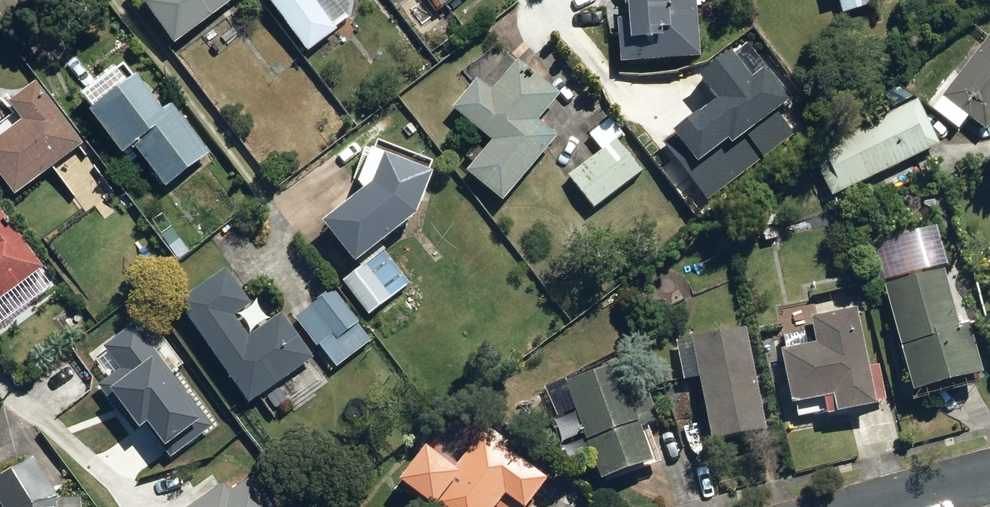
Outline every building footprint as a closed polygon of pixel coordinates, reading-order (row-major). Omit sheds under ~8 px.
[(137,9),(170,50),(208,19),(206,17),(226,0),(148,0),(137,9)] [(303,56),(349,20),(352,4),(349,0),(259,0),(303,56)] [(441,16),(462,0),(429,0),(441,16)] [(699,0),(638,0),(640,39),(624,40),(625,61),(701,58),(699,0)] [(827,3),(834,1),(838,15),(873,5),(872,0),(826,0),(827,3)] [(986,37),(926,110),(956,135),(968,120),(985,134),(989,127),(989,40),(986,37)] [(744,38),(636,113),(700,203),(781,147),(749,102),(776,83),(744,38)] [(497,207),(551,141),(533,127),(559,96),(515,61),(488,94),(475,83),(449,115),(485,145),(459,176),(497,207)] [(116,159),(126,151),(161,192),(207,153),(167,106),(158,114),(120,69),(78,105),(87,116),(83,120),(116,159)] [(0,141),(0,192),(10,204),(80,151),(31,86),(4,107),(19,126),(0,141)] [(806,153),(827,201),(938,153),(917,105),(806,153)] [(588,212),(641,171),(605,125),(586,139),(598,154),(563,181),(588,212)] [(391,156),(383,182),(334,217),(363,257),(423,213),(437,169),(391,156)] [(0,220),(0,303),(40,270),(0,220)] [(883,285),(880,286),(906,402),(979,387),(944,226),(874,242),(883,285)] [(408,286),(380,252),(340,285),(368,319),(408,286)] [(230,271),(183,306),(250,398),(310,354),(280,313),(249,335),(232,312),(250,299),(230,271)] [(329,287),(294,319),(334,363),(370,331),(329,287)] [(870,412),(852,316),(803,327),(807,351),(775,357),(785,411),(827,403),(830,419),(870,412)] [(762,438),(743,332),(670,343),(678,387),(698,383),(710,447),(762,438)] [(633,358),(563,380),(600,482),(655,462),(643,428),(657,423),(633,358)] [(160,359),(104,376),(135,479),(207,457),(189,398),(173,402),(160,359)] [(391,485),(418,506),(497,506),(499,505),(502,506),(527,506),(544,485),(480,433),(448,473),(420,450),(391,485)] [(79,502),(54,503),(29,462),(0,481),(0,506),(80,506),(79,502)] [(244,477),(201,506),(265,506),(244,477)]
